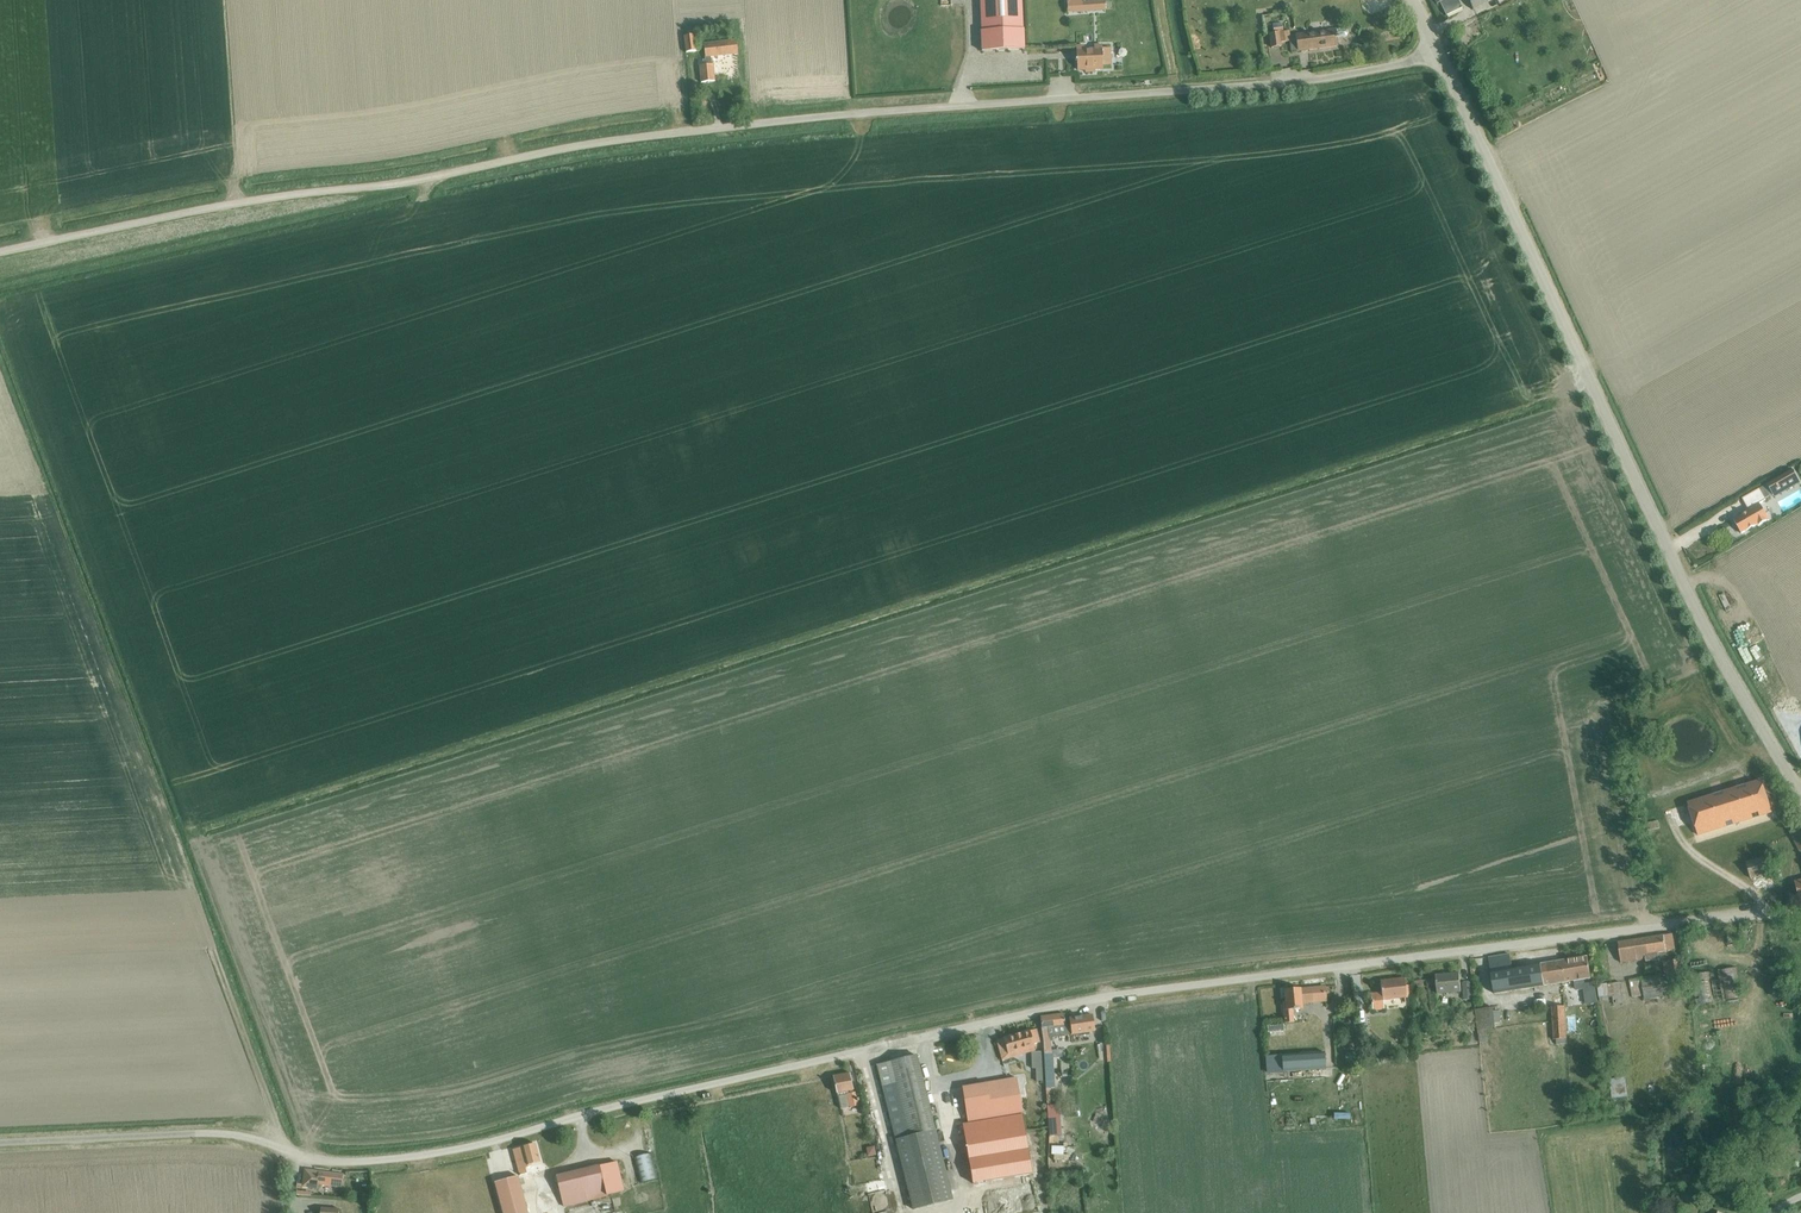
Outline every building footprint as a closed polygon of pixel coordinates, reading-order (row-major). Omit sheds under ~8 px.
[(980,14),(981,51),(1025,49),(1024,29),(1022,29),(1021,0),(979,0),(980,14)] [(1436,3),(1438,2),(1445,16),(1461,7),(1458,0),(1435,0),(1436,3)] [(1472,10),(1491,0),(1467,0),(1472,10)] [(1082,2),(1067,3),(1068,13),(1106,11),(1105,1),(1082,2)] [(1283,5),(1281,8),(1281,11),(1284,13),(1287,13),(1290,10),(1289,7),(1286,4),(1283,5)] [(1269,34),(1271,49),(1280,47),(1280,44),(1290,43),(1291,52),(1338,46),(1337,38),(1344,37),(1347,36),(1348,34),(1347,31),(1346,29),(1343,29),(1336,30),(1336,29),(1313,32),(1313,26),(1295,28),(1296,35),(1289,35),(1288,33),(1282,34),(1281,25),(1271,26),(1272,34),(1269,34)] [(694,35),(684,36),(686,53),(696,51),(694,35)] [(703,44),(705,57),(706,65),(699,66),(701,82),(715,81),(713,64),(711,65),(710,57),(737,54),(736,40),(703,44)] [(1073,59),(1076,59),(1077,70),(1084,70),(1084,73),(1095,72),(1095,69),(1102,69),(1102,66),(1110,66),(1109,46),(1094,46),(1094,49),(1084,50),(1084,47),(1076,47),(1076,50),(1073,50),(1073,59)] [(1800,482),(1792,469),(1767,484),(1772,494),(1774,497),(1800,482)] [(1747,512),(1733,520),(1741,533),(1756,524),(1757,526),(1769,519),(1759,503),(1765,500),(1764,499),(1772,494),(1767,484),(1742,498),(1748,509),(1746,510),(1747,512)] [(1632,738),(1624,739),(1627,751),(1634,749),(1632,738)] [(1697,835),(1771,812),(1761,781),(1687,804),(1697,835)] [(1792,814),(1785,817),(1791,831),(1789,832),(1800,855),(1800,829),(1792,814)] [(1657,821),(1646,823),(1647,830),(1659,828),(1657,821)] [(1778,830),(1785,843),(1792,840),(1785,826),(1778,830)] [(1763,891),(1775,887),(1766,856),(1745,863),(1750,879),(1759,876),(1763,891)] [(1745,930),(1726,931),(1727,945),(1735,945),(1735,942),(1746,941),(1745,930)] [(1657,952),(1675,949),(1672,934),(1618,943),(1621,962),(1645,958),(1646,961),(1658,959),(1657,952)] [(1717,939),(1694,942),(1702,992),(1724,989),(1717,939)] [(1509,955),(1488,958),(1493,994),(1574,981),(1575,990),(1583,989),(1585,1004),(1597,1002),(1594,982),(1585,984),(1584,979),(1591,978),(1587,957),(1512,969),(1509,955)] [(1681,958),(1662,961),(1664,975),(1674,974),(1676,985),(1684,984),(1681,958)] [(1647,972),(1656,971),(1654,963),(1645,965),(1647,972)] [(1437,994),(1452,992),(1461,992),(1459,973),(1435,975),(1437,994)] [(1662,996),(1659,975),(1641,978),(1640,976),(1628,978),(1632,997),(1643,995),(1644,999),(1662,996)] [(1382,1000),(1411,997),(1410,985),(1404,985),(1403,978),(1379,981),(1381,993),(1370,994),(1372,1011),(1383,1009),(1382,1000)] [(1470,982),(1462,983),(1463,1000),(1471,999),(1470,982)] [(1607,984),(1596,985),(1598,998),(1599,998),(1599,1002),(1600,1002),(1605,1001),(1608,1001),(1607,997),(1612,996),(1613,1004),(1622,1003),(1621,995),(1619,982),(1607,984)] [(1284,1002),(1282,1002),(1284,1023),(1293,1022),(1292,1010),(1302,1009),(1301,1003),(1327,1001),(1325,985),(1300,987),(1300,988),(1283,990),(1284,1002)] [(1357,1009),(1370,1008),(1369,996),(1356,997),(1357,1009)] [(1480,1020),(1480,1004),(1468,1005),(1469,1020),(1480,1020)] [(1554,1040),(1566,1039),(1564,1006),(1552,1006),(1554,1040)] [(1092,1014),(1068,1017),(1068,1018),(1069,1019),(1071,1034),(1071,1035),(1094,1032),(1092,1014)] [(1063,1015),(1040,1017),(1041,1029),(1043,1042),(1044,1054),(1051,1054),(1048,1038),(1070,1034),(1071,1034),(1069,1019),(1068,1018),(1063,1019),(1063,1015)] [(1034,1044),(1039,1042),(1036,1029),(996,1040),(1001,1060),(1027,1053),(1026,1049),(1035,1046),(1034,1044)] [(1041,1052),(1031,1053),(1032,1068),(1035,1068),(1035,1081),(1042,1081),(1041,1052)] [(1324,1052),(1281,1055),(1282,1072),(1325,1069),(1324,1052)] [(1045,1072),(1053,1072),(1052,1053),(1051,1054),(1044,1054),(1045,1072)] [(934,1130),(915,1055),(876,1065),(895,1140),(913,1210),(952,1200),(934,1130)] [(1100,1055),(1091,1055),(1091,1071),(1100,1071),(1100,1055)] [(852,1093),(852,1090),(849,1073),(832,1076),(833,1078),(836,1093),(837,1093),(840,1109),(849,1107),(849,1108),(858,1106),(857,1099),(856,1099),(855,1092),(852,1093)] [(1016,1078),(962,1087),(968,1122),(961,1123),(971,1183),(1033,1171),(1016,1078)] [(815,1101),(826,1099),(824,1093),(814,1095),(815,1101)] [(1058,1104),(1046,1104),(1048,1134),(1060,1134),(1058,1104)] [(862,1143),(855,1145),(857,1156),(864,1155),(862,1143)] [(539,1161),(534,1144),(512,1150),(519,1175),(526,1173),(524,1168),(529,1167),(528,1164),(539,1161)] [(639,1183),(657,1179),(651,1153),(633,1158),(639,1183)] [(850,1168),(860,1166),(859,1160),(849,1161),(850,1168)] [(623,1190),(616,1162),(599,1166),(599,1167),(556,1177),(563,1206),(623,1190)] [(342,1174),(304,1169),(302,1186),(309,1187),(316,1188),(317,1184),(341,1187),(342,1174)] [(494,1182),(503,1212),(527,1212),(528,1212),(517,1176),(494,1182)] [(384,1179),(385,1185),(396,1184),(396,1177),(384,1179)] [(300,1186),(299,1193),(308,1194),(309,1187),(302,1186),(300,1186)] [(598,1206),(600,1212),(616,1212),(613,1202),(598,1206)]
